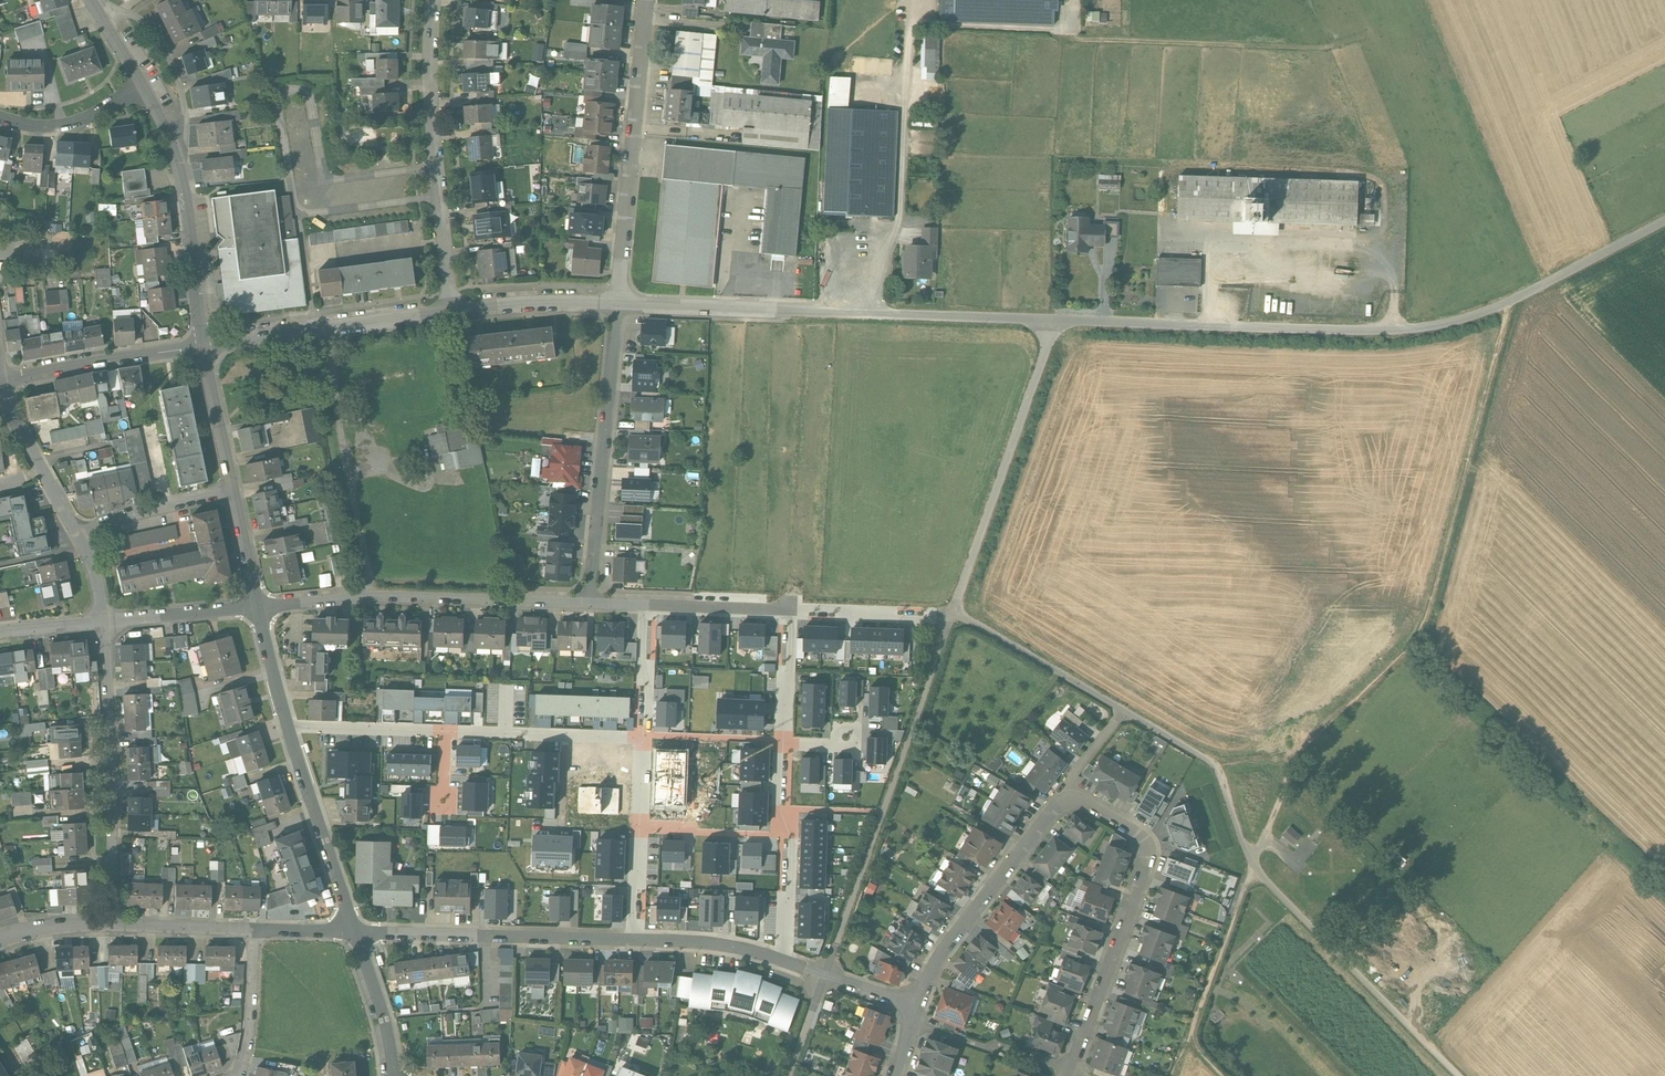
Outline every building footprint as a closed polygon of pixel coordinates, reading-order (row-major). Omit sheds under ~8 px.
[(44,13),(47,12),(67,6),(65,0),(39,0),(44,13)] [(165,23),(182,14),(178,7),(179,6),(176,0),(169,0),(156,6),(165,23)] [(272,15),(272,0),(255,0),(255,3),(255,15),(272,15)] [(272,15),(289,15),(290,15),(290,3),(290,0),(272,0),(272,15)] [(326,0),(303,0),(303,27),(326,26),(326,7),(326,0)] [(340,22),(361,21),(363,21),(363,11),(362,0),(339,0),(340,22)] [(377,3),(377,16),(377,33),(399,32),(400,0),(377,0),(377,3)] [(782,17),(783,0),(726,0),(725,11),(782,17)] [(782,17),(817,20),(819,3),(792,0),(784,0),(782,17)] [(942,22),(1055,24),(1056,0),(943,0),(942,22)] [(255,15),(255,3),(245,3),(249,23),(255,23),(255,15)] [(297,3),(290,3),(290,15),(289,15),(289,23),(297,23),(297,3)] [(482,4),(482,11),(488,11),(488,12),(497,13),(497,5),(482,4)] [(594,6),(592,25),(622,28),(623,8),(606,6),(594,5),(594,6)] [(698,6),(683,5),(682,17),(697,18),(698,6)] [(64,41),(77,37),(67,6),(47,12),(49,18),(56,16),(64,41)] [(482,11),(467,9),(465,27),(487,29),(488,12),(488,11),(482,11)] [(190,11),(182,14),(165,23),(175,45),(200,33),(190,11)] [(370,11),(363,11),(363,21),(361,21),(361,27),(371,27),(370,16),(370,11)] [(44,35),(40,21),(14,30),(18,44),(44,35)] [(779,85),(781,56),(792,57),(792,59),(793,59),(795,43),(781,42),(782,26),(764,24),(763,40),(743,38),(742,55),(745,55),(745,52),(768,54),(766,74),(763,74),(762,83),(779,85)] [(620,49),(622,28),(592,25),(590,47),(620,49)] [(201,34),(205,41),(214,37),(222,34),(218,26),(201,34)] [(796,28),(782,26),(781,42),(795,43),(796,28)] [(703,34),(677,31),(671,90),(693,92),(695,77),(699,77),(703,34)] [(198,45),(200,51),(203,50),(203,51),(217,46),(214,37),(205,41),(198,45)] [(936,40),(922,40),(921,68),(939,68),(940,61),(936,61),(936,40)] [(499,43),(465,41),(465,59),(469,59),(494,60),(499,60),(499,43)] [(566,43),(565,51),(587,53),(588,46),(566,43)] [(92,48),(59,60),(68,83),(101,71),(92,48)] [(200,51),(182,57),(188,76),(207,70),(203,59),(206,58),(203,51),(203,50),(200,51)] [(587,53),(565,51),(564,59),(586,61),(587,53)] [(366,64),(379,64),(379,80),(385,80),(398,80),(397,61),(388,61),(388,54),(366,54),(366,64)] [(468,67),(475,67),(494,67),(494,60),(469,59),(468,67)] [(589,60),(587,75),(617,78),(618,63),(589,60)] [(42,62),(6,63),(7,91),(43,91),(42,62)] [(212,75),(213,82),(222,81),(232,79),(230,69),(212,75)] [(476,74),(462,75),(462,80),(465,80),(466,92),(477,92),(489,91),(489,85),(501,85),(500,74),(500,73),(476,74)] [(615,93),(617,78),(587,75),(586,90),(602,91),(615,93)] [(831,77),(829,109),(848,110),(851,79),(831,77)] [(213,85),(191,88),(194,110),(211,107),(211,106),(225,104),(222,81),(213,82),(213,85)] [(386,95),(385,87),(360,87),(360,97),(375,96),(386,95)] [(477,92),(477,99),(491,98),(495,98),(495,90),(489,91),(477,92)] [(693,92),(671,90),(668,121),(722,127),(723,116),(710,115),(691,113),(693,92)] [(820,151),(822,102),(712,93),(710,115),(723,116),(722,127),(758,130),(757,146),(820,151)] [(386,95),(375,96),(375,113),(399,112),(398,94),(386,95)] [(585,104),(588,104),(600,105),(601,98),(586,96),(585,104)] [(478,107),(491,106),(491,98),(477,99),(478,107)] [(588,104),(587,118),(612,120),(614,106),(600,105),(588,104)] [(478,107),(466,108),(467,125),(493,123),(491,106),(478,107)] [(893,218),(898,112),(848,110),(829,109),(824,215),(893,218)] [(203,117),(204,124),(236,120),(236,121),(244,120),(243,110),(203,117)] [(611,135),(612,120),(587,118),(577,117),(576,128),(586,129),(585,133),(596,134),(611,135)] [(236,121),(236,120),(204,124),(199,125),(202,148),(219,146),(239,143),(236,121)] [(133,126),(109,130),(112,149),(136,145),(133,126)] [(586,129),(576,128),(575,139),(592,140),(595,140),(596,134),(585,133),(586,129)] [(484,130),(484,137),(492,137),(500,136),(499,129),(484,130)] [(484,137),(468,139),(470,161),(493,160),(492,137),(484,137)] [(10,140),(0,138),(0,172),(2,172),(4,163),(5,163),(10,140)] [(592,140),(591,147),(608,149),(609,142),(595,140),(592,140)] [(56,165),(72,167),(74,145),(57,143),(56,165)] [(219,146),(220,152),(240,150),(239,143),(219,146)] [(90,146),(74,145),(72,167),(88,168),(90,146)] [(591,147),(575,145),(573,163),(588,165),(587,172),(607,174),(608,166),(610,167),(611,157),(609,157),(610,149),(608,149),(591,147)] [(662,180),(666,180),(723,186),(767,190),(761,253),(796,257),(806,159),(666,145),(662,180)] [(42,167),(43,147),(24,146),(22,172),(40,173),(42,173),(42,167)] [(220,152),(221,161),(231,159),(241,159),(240,150),(220,152)] [(221,161),(203,162),(205,182),(233,179),(231,159),(221,161)] [(2,172),(0,180),(8,182),(12,165),(5,163),(4,163),(2,172)] [(42,167),(42,173),(40,173),(39,187),(47,188),(48,172),(49,168),(42,167)] [(100,170),(92,169),(91,185),(99,185),(100,170)] [(144,169),(121,173),(124,200),(150,196),(149,189),(147,189),(144,169)] [(48,172),(47,188),(55,188),(56,172),(48,172)] [(494,173),(471,175),(475,204),(488,202),(497,201),(494,173)] [(1357,227),(1359,183),(1180,176),(1178,221),(1357,227)] [(717,248),(723,186),(666,180),(657,279),(680,282),(680,275),(687,276),(687,282),(710,285),(713,247),(717,248)] [(1121,182),(1100,181),(1100,189),(1120,190),(1121,182)] [(592,186),(581,185),(579,202),(582,203),(597,204),(603,205),(605,187),(592,186)] [(273,192),(211,199),(226,316),(305,306),(296,239),(280,241),(273,192)] [(150,196),(124,200),(125,206),(131,206),(146,203),(153,202),(153,196),(150,196)] [(488,202),(488,208),(506,206),(505,200),(497,201),(488,202)] [(146,203),(131,206),(133,221),(143,220),(168,217),(166,201),(153,202),(146,203)] [(489,216),(507,213),(507,206),(506,206),(488,208),(489,216)] [(489,216),(475,217),(478,240),(510,236),(507,213),(489,216)] [(601,235),(603,218),(582,216),(572,215),(572,216),(571,233),(587,234),(601,235)] [(168,217),(143,220),(145,237),(145,238),(157,236),(170,235),(168,217)] [(1105,218),(1105,226),(1104,237),(1118,237),(1118,219),(1105,218)] [(1088,219),(1069,219),(1069,252),(1088,252),(1088,246),(1104,246),(1104,237),(1105,226),(1088,226),(1088,219)] [(333,230),(335,242),(335,243),(410,233),(408,220),(333,230)] [(938,230),(924,229),(923,248),(906,247),(905,275),(910,275),(912,279),(918,279),(921,275),(931,276),(931,249),(937,249),(938,230)] [(335,242),(333,230),(308,233),(310,245),(335,242)] [(158,243),(157,236),(145,238),(145,237),(144,237),(144,245),(153,244),(158,243)] [(576,250),(586,250),(587,241),(568,239),(567,249),(576,250)] [(495,244),(496,251),(507,250),(511,250),(510,243),(495,244)] [(141,245),(141,252),(154,250),(153,244),(144,245),(141,245)] [(154,250),(141,252),(144,278),(157,276),(171,274),(170,266),(166,266),(164,249),(154,250)] [(496,251),(480,253),(482,278),(494,277),(509,275),(507,250),(496,251)] [(598,270),(599,252),(586,250),(576,250),(575,268),(585,269),(598,270)] [(413,259),(375,264),(379,290),(416,285),(413,259)] [(1201,288),(1202,260),(1157,259),(1156,286),(1201,288)] [(342,295),(379,290),(375,264),(338,268),(342,295)] [(97,288),(112,287),(111,268),(96,268),(97,288)] [(321,298),(342,295),(338,268),(317,271),(321,298)] [(494,277),(482,278),(483,285),(494,284),(494,277)] [(158,282),(145,284),(144,284),(145,292),(148,292),(148,291),(160,290),(159,282),(158,282)] [(15,287),(17,302),(24,301),(22,286),(15,287)] [(160,290),(148,291),(148,292),(150,312),(174,309),(171,289),(160,290)] [(58,291),(60,306),(68,305),(67,290),(58,291)] [(45,293),(46,307),(60,306),(58,291),(45,293)] [(8,298),(9,313),(17,312),(15,297),(8,298)] [(131,319),(132,333),(141,332),(140,312),(129,313),(130,319),(131,319)] [(38,316),(17,318),(20,343),(41,339),(40,337),(38,316)] [(17,318),(4,321),(6,332),(3,332),(7,352),(21,350),(20,343),(17,318)] [(132,333),(131,319),(130,319),(113,320),(115,345),(133,344),(132,333)] [(648,326),(666,327),(667,320),(648,319),(648,326)] [(648,326),(643,326),(642,345),(666,346),(666,327),(648,326)] [(83,332),(84,350),(103,346),(100,327),(83,331),(83,332)] [(553,328),(511,333),(515,363),(557,358),(553,328)] [(42,357),(65,353),(63,334),(62,332),(40,337),(41,339),(42,357)] [(63,334),(65,353),(84,350),(83,332),(63,334)] [(473,368),(515,363),(511,333),(469,337),(473,368)] [(448,336),(438,338),(441,351),(451,349),(448,336)] [(41,339),(20,343),(21,350),(22,362),(42,357),(41,339)] [(657,363),(635,362),(634,385),(636,385),(656,386),(656,379),(660,379),(661,370),(657,370),(657,363)] [(143,392),(139,367),(117,370),(121,390),(123,395),(143,392)] [(117,370),(110,371),(114,391),(121,390),(117,370)] [(110,371),(107,372),(111,392),(104,392),(107,407),(99,408),(100,413),(109,412),(111,421),(121,420),(117,402),(114,391),(110,371)] [(107,372),(91,374),(97,399),(98,409),(99,408),(107,407),(104,392),(111,392),(107,372)] [(91,374),(75,378),(80,402),(80,403),(97,399),(91,374)] [(58,406),(80,402),(75,378),(53,383),(55,392),(58,406)] [(160,390),(165,418),(192,412),(187,385),(160,390)] [(655,394),(656,386),(636,385),(636,393),(642,393),(655,394)] [(40,397),(25,400),(30,424),(60,417),(58,406),(55,392),(40,396),(40,397)] [(642,400),(633,399),(632,413),(636,413),(636,421),(650,421),(663,422),(664,401),(660,400),(642,400)] [(124,401),(117,402),(121,420),(128,419),(124,401)] [(314,408),(300,411),(307,445),(321,442),(314,408)] [(109,412),(100,413),(102,420),(102,421),(107,421),(108,425),(111,424),(109,412)] [(165,418),(174,460),(201,454),(192,412),(165,418)] [(249,421),(250,428),(264,425),(264,426),(289,421),(288,413),(249,421)] [(84,423),(85,424),(87,436),(105,432),(103,427),(102,421),(102,420),(84,423)] [(650,421),(636,421),(635,430),(650,431),(650,421)] [(480,444),(468,447),(462,422),(437,427),(439,437),(428,439),(432,457),(442,455),(445,472),(472,467),(471,465),(484,463),(480,444)] [(85,424),(49,432),(52,444),(87,436),(85,424)] [(250,428),(238,430),(243,452),(269,447),(264,426),(264,425),(250,428)] [(139,428),(123,431),(125,438),(126,445),(132,471),(137,497),(138,498),(153,495),(139,428)] [(644,438),(631,437),(631,438),(630,461),(630,462),(641,462),(659,463),(659,453),(661,453),(661,448),(659,448),(660,438),(644,438)] [(113,448),(126,445),(125,438),(112,441),(113,448)] [(554,446),(561,447),(562,440),(544,438),(543,446),(554,447),(554,446)] [(554,447),(552,464),(579,466),(581,448),(561,447),(554,446),(554,447)] [(111,448),(99,451),(101,460),(113,458),(111,448)] [(206,481),(201,454),(174,460),(180,487),(206,481)] [(540,476),(541,458),(534,458),(533,476),(540,476)] [(276,459),(246,465),(250,484),(274,479),(280,478),(279,477),(276,459)] [(84,460),(76,461),(79,473),(87,472),(84,460)] [(68,463),(59,465),(60,472),(69,470),(68,463)] [(578,477),(579,466),(552,464),(551,481),(566,483),(577,484),(578,477)] [(634,481),(649,482),(650,469),(641,469),(635,468),(634,481)] [(117,474),(123,500),(137,497),(132,471),(117,474)] [(123,500),(117,474),(103,477),(109,503),(123,500)] [(280,478),(274,479),(275,485),(292,481),(291,474),(279,477),(280,478)] [(109,503),(103,477),(88,480),(89,482),(94,506),(109,503)] [(582,477),(578,477),(577,484),(566,483),(565,489),(578,490),(580,491),(582,477)] [(293,481),(294,488),(304,486),(303,479),(293,481)] [(292,481),(275,485),(277,492),(294,488),(292,481)] [(634,481),(625,481),(624,499),(648,500),(649,482),(634,481)] [(94,506),(89,482),(74,485),(79,509),(94,506)] [(557,495),(577,497),(578,490),(565,489),(558,489),(557,495)] [(253,496),(256,512),(277,508),(274,492),(253,496)] [(47,536),(43,517),(30,520),(25,494),(0,499),(0,519),(10,517),(11,524),(15,543),(47,536)] [(553,495),(551,512),(575,515),(577,497),(557,495),(553,495)] [(624,516),(643,517),(644,507),(624,506),(624,516)] [(280,525),(277,508),(256,512),(260,529),(280,525)] [(230,579),(216,511),(192,517),(199,552),(182,556),(187,580),(205,576),(206,584),(230,579)] [(574,532),(575,515),(551,512),(549,529),(549,530),(559,531),(574,532)] [(643,527),(643,517),(624,516),(621,516),(621,526),(619,526),(618,539),(640,540),(641,527),(643,527)] [(300,519),(283,523),(284,530),(302,526),(300,519)] [(178,539),(175,526),(110,540),(113,553),(178,539)] [(558,537),(559,531),(549,530),(549,529),(539,528),(538,536),(558,537)] [(268,550),(270,557),(292,552),(302,550),(301,542),(299,542),(297,535),(262,542),(264,551),(268,550)] [(47,536),(15,543),(18,558),(51,551),(47,536)] [(550,543),(558,544),(558,537),(538,536),(538,543),(550,544),(550,543)] [(550,544),(548,561),(571,563),(573,545),(558,544),(550,543),(550,544)] [(299,582),(292,552),(270,557),(276,587),(299,582)] [(303,561),(314,561),(314,552),(303,553),(303,561)] [(182,556),(117,570),(122,594),(187,580),(182,556)] [(41,567),(52,565),(50,558),(35,561),(37,569),(41,568),(41,567)] [(618,559),(616,559),(614,581),(637,582),(637,574),(634,574),(635,560),(618,559)] [(569,581),(571,563),(548,561),(547,579),(569,581)] [(52,565),(41,567),(41,568),(44,584),(68,579),(65,562),(52,565)] [(319,576),(321,588),(332,586),(330,575),(319,576)] [(44,605),(73,599),(68,579),(44,584),(40,585),(44,605)] [(0,594),(0,609),(9,607),(7,593),(0,594)] [(384,647),(385,621),(385,617),(379,617),(379,620),(365,620),(364,646),(384,647)] [(532,646),(533,617),(526,617),(526,619),(519,619),(518,634),(518,645),(519,646),(532,646)] [(533,617),(532,646),(532,651),(545,652),(545,646),(546,646),(546,635),(547,620),(540,620),(540,618),(533,617)] [(349,649),(350,621),(336,620),(336,618),(329,618),(329,620),(315,620),(314,644),(328,645),(328,648),(349,649)] [(385,621),(384,647),(421,648),(422,622),(406,621),(406,618),(400,618),(400,621),(385,621)] [(448,647),(449,620),(436,619),(436,633),(435,646),(436,646),(448,647)] [(449,620),(448,647),(462,647),(463,647),(464,634),(464,620),(449,620)] [(492,648),(493,622),(477,621),(477,634),(476,648),(477,648),(492,648)] [(493,622),(492,648),(504,649),(505,649),(505,637),(506,622),(493,622)] [(687,623),(664,622),(663,627),(663,640),(663,648),(686,649),(686,645),(687,628),(687,623)] [(572,650),(573,623),(560,623),(559,639),(559,650),(560,650),(572,650)] [(573,623),(572,650),(585,650),(586,651),(586,641),(587,624),(573,623)] [(624,643),(625,626),(619,626),(619,624),(600,623),(599,651),(618,652),(624,652),(624,643)] [(722,624),(700,624),(699,655),(721,655),(722,624)] [(765,626),(741,625),(740,648),(763,649),(765,649),(765,637),(765,626)] [(822,628),(805,627),(805,640),(804,652),(821,652),(822,628)] [(838,629),(822,628),(821,652),(837,653),(837,641),(838,629)] [(853,629),(852,642),(852,653),(869,654),(870,630),(853,629)] [(887,630),(870,630),(869,654),(886,655),(887,630)] [(904,631),(887,630),(886,655),(903,655),(903,643),(904,631)] [(553,635),(546,635),(546,646),(545,646),(545,652),(544,653),(552,653),(553,639),(553,635)] [(172,637),(173,650),(188,648),(187,636),(172,637)] [(165,651),(173,650),(172,637),(164,638),(165,651)] [(199,645),(204,663),(235,654),(230,637),(199,645)] [(512,637),(505,637),(505,649),(504,649),(503,661),(511,661),(511,652),(512,637)] [(778,637),(765,637),(765,649),(763,649),(763,657),(777,657),(778,637)] [(804,659),(804,652),(805,640),(797,639),(796,659),(804,659)] [(593,641),(586,641),(586,651),(585,650),(585,657),(592,658),(593,641)] [(837,641),(837,653),(837,661),(845,661),(845,660),(845,641),(837,641)] [(88,663),(86,642),(68,643),(71,673),(88,672),(89,671),(88,663)] [(68,643),(50,645),(52,667),(60,666),(61,674),(71,673),(68,643)] [(624,652),(618,652),(618,660),(637,661),(637,644),(624,643),(624,652)] [(309,645),(301,645),(301,660),(298,660),(298,667),(300,667),(300,680),(316,681),(316,680),(325,680),(325,675),(329,675),(329,653),(326,653),(326,648),(328,648),(328,645),(314,644),(309,644),(309,645)] [(122,645),(122,662),(144,661),(143,645),(122,645)] [(384,647),(364,646),(364,660),(383,661),(384,647)] [(384,647),(383,661),(421,662),(421,648),(384,647)] [(35,671),(32,651),(11,654),(14,673),(15,683),(28,682),(26,672),(35,671)] [(11,654),(0,655),(0,678),(7,677),(7,674),(14,673),(11,654)] [(240,671),(235,654),(204,663),(209,680),(240,671)] [(144,670),(144,661),(122,662),(123,680),(143,680),(143,670),(144,670)] [(95,662),(88,663),(89,671),(88,672),(88,678),(96,677),(95,662)] [(37,670),(39,690),(47,689),(45,670),(45,669),(37,670)] [(45,670),(47,689),(55,689),(52,669),(45,670)] [(709,677),(694,677),(693,686),(709,686),(709,677)] [(177,686),(179,696),(193,692),(190,678),(176,682),(177,686)] [(146,679),(147,688),(160,687),(160,679),(146,679)] [(316,680),(316,681),(315,692),(324,692),(327,692),(328,680),(325,680),(316,680)] [(857,682),(841,681),(840,707),(856,707),(857,694),(857,682)] [(826,685),(804,684),(803,706),(825,707),(826,685)] [(244,685),(218,692),(227,725),(254,718),(244,685)] [(147,688),(147,695),(160,695),(160,687),(147,688)] [(890,688),(870,687),(869,716),(883,717),(889,717),(890,688)] [(415,691),(384,690),(384,706),(383,710),(396,710),(414,711),(414,698),(415,691)] [(667,703),(677,703),(685,704),(685,690),(667,690),(667,703)] [(179,696),(183,718),(198,714),(193,692),(179,696)] [(324,701),(335,701),(345,701),(345,693),(327,692),(324,692),(324,701)] [(472,697),(472,713),(483,713),(484,693),(472,693),(472,697)] [(125,704),(126,714),(143,713),(146,713),(145,702),(144,702),(144,694),(124,695),(124,704),(125,704)] [(630,698),(537,695),(536,704),(539,704),(538,705),(538,715),(557,716),(586,717),(620,718),(630,718),(630,698)] [(445,712),(458,713),(472,713),(472,697),(445,697),(445,699),(445,712)] [(414,711),(423,711),(445,712),(445,699),(414,698),(414,711)] [(311,721),(342,722),(343,705),(335,705),(335,701),(324,701),(311,700),(311,721)] [(734,701),(719,701),(718,727),(733,728),(734,701)] [(749,702),(734,701),(733,728),(748,729),(749,702)] [(764,702),(749,702),(748,729),(763,729),(764,702)] [(667,703),(658,703),(658,714),(658,717),(657,726),(676,727),(677,703),(667,703)] [(824,728),(825,707),(803,706),(802,727),(824,728)] [(396,710),(383,710),(383,723),(396,724),(396,710)] [(1075,729),(1077,730),(1083,722),(1067,710),(1060,720),(1062,722),(1063,721),(1072,729),(1075,729)] [(423,711),(414,711),(414,724),(423,724),(423,711)] [(458,713),(445,712),(445,725),(458,726),(458,713)] [(143,722),(143,713),(126,714),(126,731),(138,731),(141,731),(141,729),(141,722),(143,722)] [(899,717),(889,717),(883,717),(883,730),(898,731),(899,717)] [(1072,729),(1063,721),(1062,722),(1051,736),(1058,741),(1069,750),(1075,754),(1088,738),(1081,732),(1079,732),(1077,730),(1075,729),(1072,729)] [(29,732),(44,730),(44,723),(28,724),(28,725),(20,726),(22,737),(29,736),(29,732)] [(78,726),(48,729),(46,744),(59,743),(79,741),(78,726)] [(141,731),(138,731),(138,738),(145,738),(152,737),(151,729),(141,729),(141,731)] [(898,731),(883,730),(881,730),(881,739),(887,739),(887,746),(893,746),(898,731)] [(234,758),(242,755),(262,748),(257,731),(233,740),(229,741),(234,758)] [(220,744),(229,741),(233,740),(231,733),(218,738),(220,744)] [(148,747),(156,747),(156,737),(152,737),(145,738),(145,747),(148,747)] [(881,739),(868,739),(867,764),(886,764),(887,746),(887,739),(881,739)] [(60,758),(80,756),(79,741),(59,743),(60,758)] [(1054,746),(1065,755),(1069,750),(1058,741),(1054,746)] [(1053,745),(1048,751),(1061,760),(1065,755),(1054,746),(1053,745)] [(461,746),(458,746),(458,767),(480,767),(480,766),(488,766),(488,749),(481,748),(481,747),(461,746)] [(127,748),(128,764),(155,763),(157,763),(156,747),(148,747),(145,747),(127,748)] [(268,765),(262,748),(242,755),(247,772),(268,765)] [(690,748),(652,748),(651,778),(650,808),(688,809),(690,748)] [(743,749),(742,765),(769,766),(769,750),(762,750),(743,749)] [(1048,751),(1038,765),(1056,779),(1067,765),(1061,760),(1048,751)] [(371,754),(330,753),(329,777),(348,778),(347,799),(371,800),(371,786),(368,786),(368,778),(370,778),(371,754)] [(560,754),(533,753),(533,776),(529,776),(528,808),(545,808),(554,809),(555,786),(555,782),(559,782),(560,754)] [(388,775),(398,775),(399,755),(388,754),(388,775)] [(410,755),(399,755),(398,775),(409,776),(410,755)] [(409,776),(420,776),(421,755),(410,755),(409,776)] [(431,756),(421,755),(420,776),(430,777),(431,756)] [(1003,764),(997,756),(988,768),(996,773),(1003,764)] [(1117,796),(1126,801),(1132,790),(1139,779),(1103,757),(1096,769),(1090,780),(1099,785),(1096,789),(1115,800),(1117,796)] [(820,759),(802,758),(801,784),(819,784),(819,770),(820,759)] [(30,761),(31,769),(48,767),(47,759),(30,761)] [(853,760),(835,760),(834,784),(852,785),(853,771),(853,760)] [(155,769),(155,763),(128,764),(128,780),(149,780),(149,771),(155,769)] [(769,766),(742,765),(742,780),(761,781),(768,781),(769,766)] [(1045,793),(1056,779),(1038,765),(1027,779),(1037,787),(1045,793)] [(1081,775),(1090,780),(1096,769),(1089,765),(1081,775)] [(31,769),(32,777),(49,775),(48,767),(31,769)] [(952,775),(962,780),(965,775),(955,769),(952,775)] [(853,771),(852,785),(852,791),(860,791),(860,784),(860,772),(861,772),(853,771)] [(61,774),(62,790),(82,788),(81,773),(61,774)] [(231,778),(233,784),(244,781),(242,774),(231,778)] [(1000,780),(990,775),(986,781),(996,787),(1000,780)] [(257,783),(262,800),(283,792),(277,776),(257,783)] [(1037,787),(1027,779),(1021,787),(1032,794),(1037,787)] [(233,784),(235,790),(246,786),(244,781),(233,784)] [(464,797),(488,797),(488,784),(465,783),(464,797)] [(950,790),(955,792),(959,786),(954,783),(950,790)] [(1004,785),(994,802),(1017,816),(1022,807),(1026,809),(1031,801),(1004,785)] [(959,793),(966,797),(970,789),(963,786),(959,793)] [(1166,796),(1150,787),(1137,810),(1152,819),(1156,813),(1163,801),(1166,796)] [(82,793),(82,788),(62,790),(50,791),(52,810),(83,808),(83,802),(85,800),(85,795),(82,793)] [(599,789),(577,789),(576,818),(618,820),(620,790),(599,789)] [(1132,790),(1126,801),(1132,805),(1139,794),(1132,790)] [(31,792),(11,794),(12,807),(32,806),(31,792)] [(289,809),(283,792),(262,800),(268,816),(289,809)] [(740,809),(767,810),(768,794),(761,794),(741,793),(740,809)] [(422,794),(403,794),(403,818),(422,818),(422,794)] [(487,811),(488,797),(464,797),(464,810),(487,811)] [(129,798),(129,814),(149,814),(150,798),(129,798)] [(371,800),(347,799),(347,806),(343,810),(347,814),(346,822),(370,822),(370,814),(374,811),(371,807),(371,800)] [(1163,801),(1156,813),(1161,816),(1168,805),(1163,801)] [(1012,824),(1017,816),(994,802),(984,819),(1011,835),(1016,827),(1012,824)] [(1173,808),(1165,824),(1172,845),(1188,851),(1199,848),(1197,839),(1198,839),(1189,812),(1187,813),(1184,805),(1173,808)] [(554,809),(545,808),(545,819),(555,820),(556,809),(554,809)] [(767,810),(740,809),(740,824),(760,825),(767,825),(767,810)] [(149,831),(149,814),(129,814),(128,831),(149,831)] [(58,816),(42,818),(43,826),(58,825),(58,816)] [(252,822),(254,829),(265,825),(263,818),(252,822)] [(1079,840),(1083,843),(1093,830),(1084,823),(1083,824),(1077,819),(1073,820),(1065,829),(1066,830),(1079,840)] [(828,822),(804,821),(803,834),(827,835),(828,822)] [(252,829),(257,849),(271,844),(269,837),(278,834),(274,822),(265,825),(254,829),(252,829)] [(64,824),(65,840),(85,839),(84,823),(64,824)] [(1284,840),(1298,850),(1308,836),(1294,825),(1284,840)] [(441,826),(428,826),(428,845),(441,846),(441,826)] [(466,829),(441,828),(441,846),(470,847),(470,838),(466,838),(466,829)] [(972,859),(987,867),(993,856),(995,857),(1002,845),(990,838),(976,830),(970,841),(968,840),(962,852),(961,852),(972,859)] [(1066,830),(1062,835),(1068,840),(1075,846),(1079,840),(1066,830)] [(175,831),(158,831),(158,839),(175,839),(175,831)] [(573,838),(573,849),(581,849),(581,832),(573,831),(573,838)] [(297,833),(274,840),(290,888),(294,901),(295,903),(318,895),(297,833)] [(990,838),(1002,845),(1005,839),(993,833),(990,838)] [(1114,833),(1109,847),(1123,852),(1127,841),(1123,838),(1114,833)] [(827,835),(803,834),(802,848),(827,849),(827,835)] [(1062,835),(1058,840),(1071,851),(1075,846),(1068,840),(1062,835)] [(573,838),(535,836),(534,862),(534,866),(572,868),(573,849),(573,838)] [(1055,838),(1044,851),(1062,864),(1072,851),(1071,851),(1058,840),(1055,838)] [(86,854),(85,839),(65,840),(66,856),(86,854)] [(625,841),(599,840),(598,878),(624,878),(625,841)] [(685,842),(664,841),(663,862),(685,863),(685,856),(685,842)] [(391,843),(358,842),(357,883),(375,884),(374,905),(413,906),(413,892),(420,892),(420,877),(393,877),(393,864),(390,864),(391,843)] [(731,844),(704,843),(702,874),(730,875),(731,844)] [(762,845),(744,844),(743,868),(761,868),(762,855),(762,845)] [(1109,847),(1103,863),(1124,870),(1130,855),(1123,852),(1109,847)] [(827,849),(802,848),(802,862),(826,863),(827,849)] [(893,852),(886,848),(881,857),(888,861),(893,852)] [(968,864),(972,859),(961,852),(962,852),(960,851),(957,857),(964,861),(968,864)] [(1051,877),(1062,864),(1044,851),(1034,864),(1037,867),(1051,877)] [(130,855),(121,855),(121,875),(130,875),(130,855)] [(762,855),(761,868),(761,875),(775,876),(776,856),(762,855)] [(1183,864),(1196,868),(1198,862),(1186,857),(1183,864)] [(1168,858),(1162,875),(1172,878),(1189,885),(1196,868),(1183,864),(1168,858)] [(960,867),(971,874),(975,868),(968,864),(964,861),(960,867)] [(826,863),(802,862),(801,874),(826,875),(826,863)] [(951,862),(945,873),(968,887),(974,875),(971,874),(960,867),(951,862)] [(1118,886),(1124,870),(1103,863),(1098,878),(1097,878),(1109,883),(1118,886)] [(259,889),(259,896),(265,897),(265,896),(265,877),(262,866),(255,868),(259,879),(258,889),(259,889)] [(1037,867),(1033,872),(1047,882),(1051,877),(1037,867)] [(62,871),(64,889),(88,887),(87,870),(62,871)] [(1033,872),(1029,878),(1043,889),(1042,889),(1044,891),(1049,884),(1047,882),(1033,872)] [(961,898),(968,887),(945,873),(938,885),(947,890),(958,896),(961,898)] [(826,875),(801,874),(801,889),(825,890),(826,875)] [(1025,902),(1029,904),(1033,904),(1036,901),(1036,897),(1042,889),(1043,889),(1029,878),(1025,875),(1014,890),(1025,898),(1025,902)] [(1107,889),(1109,883),(1097,878),(1098,878),(1094,876),(1092,883),(1101,887),(1107,889)] [(1189,885),(1172,878),(1170,884),(1184,890),(1188,891),(1191,885),(1189,885)] [(471,881),(437,880),(436,913),(471,914),(472,888),(472,881),(471,881)] [(1088,891),(1098,895),(1101,887),(1092,883),(1085,881),(1081,890),(1088,892),(1088,891)] [(878,887),(870,883),(865,893),(873,897),(878,887)] [(143,907),(144,885),(126,884),(125,907),(143,907)] [(144,885),(143,907),(161,908),(161,885),(144,885)] [(596,895),(604,895),(616,896),(616,886),(596,885),(596,895)] [(192,909),(193,887),(175,886),(174,908),(192,909)] [(89,904),(88,887),(64,889),(58,889),(59,906),(89,904)] [(193,887),(192,909),(210,909),(210,887),(193,887)] [(241,910),(241,888),(224,887),(223,910),(241,910)] [(7,890),(9,896),(10,895),(13,905),(21,903),(16,888),(7,890)] [(241,888),(241,910),(258,911),(259,896),(259,889),(258,889),(241,888)] [(265,911),(294,901),(290,888),(265,896),(265,897),(265,911)] [(1182,896),(1160,888),(1156,898),(1158,899),(1156,904),(1158,905),(1154,916),(1174,923),(1179,925),(1179,924),(1188,899),(1189,898),(1182,896)] [(508,890),(487,890),(486,919),(507,919),(508,890)] [(955,902),(958,896),(947,890),(944,896),(953,901),(955,902)] [(1200,896),(1188,891),(1184,890),(1182,896),(1189,898),(1188,899),(1197,903),(1200,896)] [(570,897),(570,911),(579,911),(579,891),(570,891),(570,897)] [(1080,912),(1105,921),(1113,900),(1098,895),(1088,891),(1088,892),(1080,912)] [(936,899),(949,907),(953,901),(944,896),(939,893),(936,899)] [(927,894),(920,905),(943,918),(949,907),(936,899),(927,894)] [(16,916),(13,905),(10,895),(9,896),(9,898),(0,901),(0,921),(16,916)] [(616,896),(604,895),(603,921),(622,922),(623,896),(616,896)] [(724,897),(702,896),(700,926),(722,927),(724,897)] [(570,897),(552,897),(551,921),(569,921),(570,911),(570,897)] [(681,898),(658,897),(658,907),(658,921),(680,922),(680,920),(681,908),(681,898)] [(759,898),(737,897),(737,911),(736,924),(758,925),(759,898)] [(1004,902),(995,914),(1016,930),(1025,919),(1016,912),(1004,902)] [(810,904),(801,903),(800,921),(823,922),(823,914),(825,912),(826,904),(810,904)] [(936,930),(943,918),(920,905),(913,916),(922,922),(933,928),(936,930)] [(1020,907),(1016,912),(1025,919),(1031,923),(1035,918),(1020,907)] [(1007,941),(1016,930),(995,914),(987,925),(999,934),(1007,941)] [(1076,924),(1085,928),(1087,921),(1071,915),(1068,922),(1076,925),(1076,924)] [(823,922),(800,921),(799,938),(808,939),(824,939),(825,931),(823,930),(823,922)] [(930,934),(933,928),(922,922),(919,927),(925,931),(930,934)] [(1179,925),(1174,923),(1171,929),(1186,934),(1188,927),(1179,924),(1179,925)] [(1079,949),(1095,955),(1102,934),(1085,928),(1076,924),(1076,925),(1069,945),(1068,945),(1079,949)] [(902,925),(895,937),(918,950),(925,938),(922,937),(911,930),(902,925)] [(911,930),(922,937),(925,931),(919,927),(914,925),(911,930)] [(1169,935),(1145,926),(1141,937),(1144,938),(1142,944),(1144,944),(1140,954),(1159,961),(1165,963),(1165,962),(1174,938),(1175,937),(1169,935)] [(1186,934),(1171,929),(1169,935),(1175,937),(1174,938),(1183,941),(1186,934)] [(1007,941),(999,934),(995,940),(1008,950),(1009,951),(1013,946),(1007,941)] [(988,943),(979,936),(977,939),(976,939),(968,948),(969,949),(967,952),(984,965),(988,961),(988,962),(992,961),(995,958),(994,955),(993,954),(996,950),(997,950),(988,943)] [(911,962),(918,950),(895,937),(888,948),(897,953),(911,962)] [(992,937),(988,943),(997,950),(996,950),(1003,955),(1008,950),(995,940),(992,937)] [(808,939),(807,951),(819,955),(824,939),(808,939)] [(1077,955),(1079,949),(1068,945),(1069,945),(1065,943),(1062,950),(1063,950),(1077,955)] [(72,948),(73,968),(88,968),(87,947),(72,948)] [(122,964),(123,947),(109,947),(108,964),(122,964)] [(123,947),(122,964),(136,964),(136,947),(123,947)] [(171,965),(171,948),(158,947),(158,964),(171,965)] [(73,968),(72,948),(57,949),(58,969),(73,968)] [(171,948),(171,965),(185,965),(185,948),(171,948)] [(220,965),(220,948),(206,948),(206,963),(206,965),(220,965)] [(220,948),(220,965),(220,971),(232,971),(232,965),(234,965),(234,948),(220,948)] [(1023,948),(1016,953),(1023,961),(1029,955),(1023,948)] [(514,949),(498,949),(498,958),(501,958),(500,1009),(512,1010),(514,949)] [(894,967),(896,960),(894,959),(879,950),(874,961),(880,963),(880,962),(894,967)] [(1082,957),(1077,955),(1063,950),(1060,959),(1065,961),(1066,960),(1079,965),(1082,957)] [(962,972),(973,980),(984,965),(967,952),(965,955),(964,954),(957,963),(958,964),(955,967),(962,972)] [(908,967),(911,962),(897,953),(894,959),(896,960),(908,967)] [(478,954),(467,955),(468,963),(472,963),(472,967),(479,966),(478,954)] [(467,955),(452,957),(454,974),(455,977),(470,975),(468,963),(467,955)] [(19,960),(25,980),(40,976),(35,956),(19,960)] [(452,957),(438,958),(440,976),(454,974),(452,957)] [(438,958),(425,960),(427,977),(440,976),(438,958)] [(550,960),(527,959),(527,984),(532,984),(532,989),(545,990),(545,984),(550,984),(550,983),(550,964),(550,960)] [(25,980),(19,960),(4,964),(10,984),(25,980)] [(425,960),(411,961),(413,979),(427,977),(425,960)] [(579,985),(580,961),(566,960),(565,985),(579,985)] [(1080,988),(1082,988),(1089,968),(1079,965),(1066,960),(1065,961),(1058,979),(1068,983),(1080,988)] [(395,966),(388,967),(390,980),(397,979),(398,984),(413,982),(413,979),(411,961),(395,964),(395,966)] [(593,972),(593,961),(580,961),(579,985),(592,985),(593,972)] [(1165,963),(1159,961),(1157,967),(1172,973),(1174,966),(1165,962),(1165,963)] [(620,962),(606,962),(606,966),(606,984),(619,984),(620,962)] [(633,962),(620,962),(619,984),(631,984),(632,984),(633,967),(633,962)] [(875,977),(898,985),(899,981),(903,981),(905,979),(905,975),(902,973),(898,971),(897,968),(894,967),(880,962),(880,963),(875,977)] [(147,963),(139,963),(139,975),(146,975),(147,963)] [(195,963),(187,963),(187,976),(195,976),(195,963)] [(206,963),(195,963),(195,976),(195,981),(205,981),(206,965),(206,963)] [(646,967),(645,987),(646,987),(659,987),(659,963),(646,963),(646,967)] [(659,963),(659,987),(672,987),(673,976),(675,963),(659,963)] [(4,964),(0,965),(0,988),(10,985),(10,984),(4,964)] [(560,964),(550,964),(550,983),(559,984),(560,964)] [(232,965),(232,971),(232,984),(243,984),(244,965),(234,965),(232,965)] [(1145,999),(1151,1001),(1160,976),(1160,975),(1155,973),(1131,965),(1127,976),(1129,976),(1127,982),(1129,983),(1126,992),(1145,999)] [(105,966),(97,966),(98,988),(98,995),(106,995),(105,966)] [(599,972),(593,972),(592,985),(606,986),(606,984),(606,966),(600,966),(599,972)] [(633,967),(632,984),(631,984),(632,988),(639,988),(639,995),(646,995),(646,987),(645,987),(646,967),(633,967)] [(1172,973),(1157,967),(1155,973),(1160,975),(1160,976),(1169,980),(1172,973)] [(55,971),(48,973),(52,988),(59,986),(55,971)] [(690,999),(689,1007),(732,1013),(748,1017),(788,1032),(800,1000),(781,993),(783,988),(756,978),(757,975),(743,971),(743,975),(715,971),(714,976),(694,973),(693,979),(690,999)] [(973,980),(962,972),(956,980),(966,987),(969,990),(975,982),(973,980)] [(48,973),(41,975),(45,990),(52,988),(48,973)] [(673,976),(672,987),(670,996),(690,999),(693,979),(673,976)] [(954,979),(950,991),(963,995),(966,987),(956,980),(954,979)] [(1049,990),(1061,994),(1064,988),(1049,983),(1046,990),(1049,991),(1049,990)] [(1078,993),(1080,988),(1068,983),(1066,989),(1078,993)] [(0,989),(0,996),(6,1007),(12,1004),(3,987),(0,989)] [(946,990),(941,1004),(968,1013),(973,999),(963,995),(950,991),(946,990)] [(1050,1014),(1065,1020),(1066,1019),(1073,999),(1061,994),(1049,990),(1049,991),(1046,999),(1043,1001),(1041,1005),(1042,1008),(1041,1011),(1050,1014)] [(1121,998),(1119,1004),(1134,1009),(1136,1003),(1121,998)] [(1151,1001),(1145,999),(1143,1006),(1158,1011),(1160,1004),(1151,1001)] [(826,1000),(821,1017),(829,1019),(834,1002),(826,1000)] [(427,1003),(418,1004),(419,1013),(430,1011),(429,1005),(427,1005),(427,1003)] [(868,1003),(866,1009),(881,1015),(883,1008),(868,1003)] [(1110,1015),(1134,1024),(1139,1011),(1134,1009),(1119,1004),(1116,1003),(1114,1009),(1113,1009),(1110,1015)] [(962,1028),(968,1013),(941,1004),(936,1018),(944,1021),(957,1026),(962,1028)] [(500,1009),(480,1011),(481,1017),(475,1017),(475,1025),(501,1021),(500,1009)] [(866,1009),(861,1023),(885,1032),(886,1028),(891,1026),(888,1021),(890,1018),(881,1015),(866,1009)] [(1065,1020),(1050,1014),(1048,1020),(1053,1022),(1066,1027),(1069,1020),(1066,1019),(1065,1020)] [(1134,1024),(1110,1015),(1108,1022),(1109,1022),(1106,1029),(1110,1030),(1125,1036),(1129,1037),(1134,1024)] [(1040,1027),(1050,1030),(1053,1022),(1048,1020),(1037,1016),(1034,1025),(1040,1027)] [(633,1019),(620,1019),(620,1030),(633,1031),(633,1019)] [(653,1019),(641,1019),(640,1028),(652,1028),(653,1019)] [(957,1026),(944,1021),(942,1028),(955,1032),(957,1026)] [(883,1035),(885,1032),(861,1023),(856,1037),(870,1042),(880,1046),(881,1042),(886,1040),(883,1035)] [(556,1030),(540,1027),(539,1035),(554,1037),(556,1030)] [(1050,1030),(1040,1027),(1033,1046),(1058,1055),(1065,1036),(1050,1030)] [(1011,1036),(1009,1029),(1000,1032),(1003,1039),(1011,1036)] [(1125,1036),(1110,1030),(1107,1036),(1122,1042),(1125,1036)] [(228,1044),(215,1048),(219,1061),(235,1056),(238,1046),(240,1033),(226,1037),(228,1044)] [(650,1041),(639,1036),(636,1045),(647,1049),(650,1041)] [(1122,1042),(1107,1036),(1105,1042),(1124,1049),(1126,1043),(1122,1042)] [(870,1042),(856,1037),(854,1044),(868,1049),(870,1042)] [(13,1046),(30,1075),(42,1070),(25,1040),(13,1046)] [(119,1040),(108,1044),(116,1069),(137,1062),(132,1049),(123,1052),(119,1040)] [(933,1075),(948,1075),(957,1050),(928,1040),(917,1071),(933,1075)] [(1101,1041),(1097,1053),(1121,1062),(1126,1050),(1124,1049),(1105,1042),(1101,1041)] [(169,1058),(167,1059),(171,1071),(180,1069),(176,1058),(184,1056),(182,1043),(165,1046),(169,1058)] [(484,1044),(485,1047),(485,1065),(501,1064),(500,1044),(484,1044)] [(868,1049),(854,1044),(852,1050),(854,1051),(866,1055),(868,1049)] [(443,1046),(427,1047),(428,1067),(444,1067),(443,1049),(443,1046)] [(485,1047),(471,1048),(472,1065),(485,1065),(485,1047)] [(215,1048),(200,1053),(207,1073),(222,1068),(219,1061),(215,1048)] [(457,1048),(443,1049),(444,1067),(457,1066),(457,1048)] [(471,1048),(457,1048),(457,1066),(472,1065),(471,1048)] [(850,1064),(875,1073),(880,1060),(866,1055),(854,1051),(854,1053),(852,1054),(850,1058),(851,1061),(850,1064)] [(185,1058),(191,1075),(196,1075),(207,1073),(200,1053),(185,1058)] [(1117,1075),(1121,1062),(1097,1053),(1092,1066),(1096,1067),(1115,1074),(1117,1075)] [(520,1054),(519,1064),(517,1075),(518,1075),(540,1075),(541,1063),(536,1056),(520,1054)] [(571,1059),(569,1064),(564,1075),(583,1075),(588,1065),(590,1058),(583,1055),(581,1063),(571,1059)] [(155,1070),(157,1075),(173,1075),(171,1071),(167,1059),(159,1061),(161,1068),(155,1070)] [(569,1064),(560,1060),(557,1075),(564,1075),(569,1064)] [(278,1062),(276,1072),(288,1074),(289,1074),(291,1065),(278,1062)] [(355,1062),(335,1064),(336,1073),(333,1073),(333,1075),(356,1075),(355,1062)] [(510,1063),(509,1075),(517,1075),(519,1064),(510,1063)] [(541,1063),(540,1075),(554,1075),(556,1065),(541,1063)] [(850,1064),(848,1067),(846,1068),(844,1073),(846,1075),(845,1075),(874,1075),(875,1073),(850,1064)] [(80,1075),(88,1075),(84,1065),(77,1067),(80,1075)] [(588,1065),(583,1075),(602,1075),(604,1071),(603,1071),(588,1065)] [(613,1067),(606,1065),(603,1071),(604,1071),(602,1075),(609,1075),(613,1067)] [(1096,1067),(1094,1074),(1101,1075),(1114,1075),(1115,1074),(1096,1067)] [(256,1075),(287,1075),(288,1074),(276,1072),(258,1068),(256,1075)] [(621,1068),(618,1075),(642,1075),(621,1068)]
